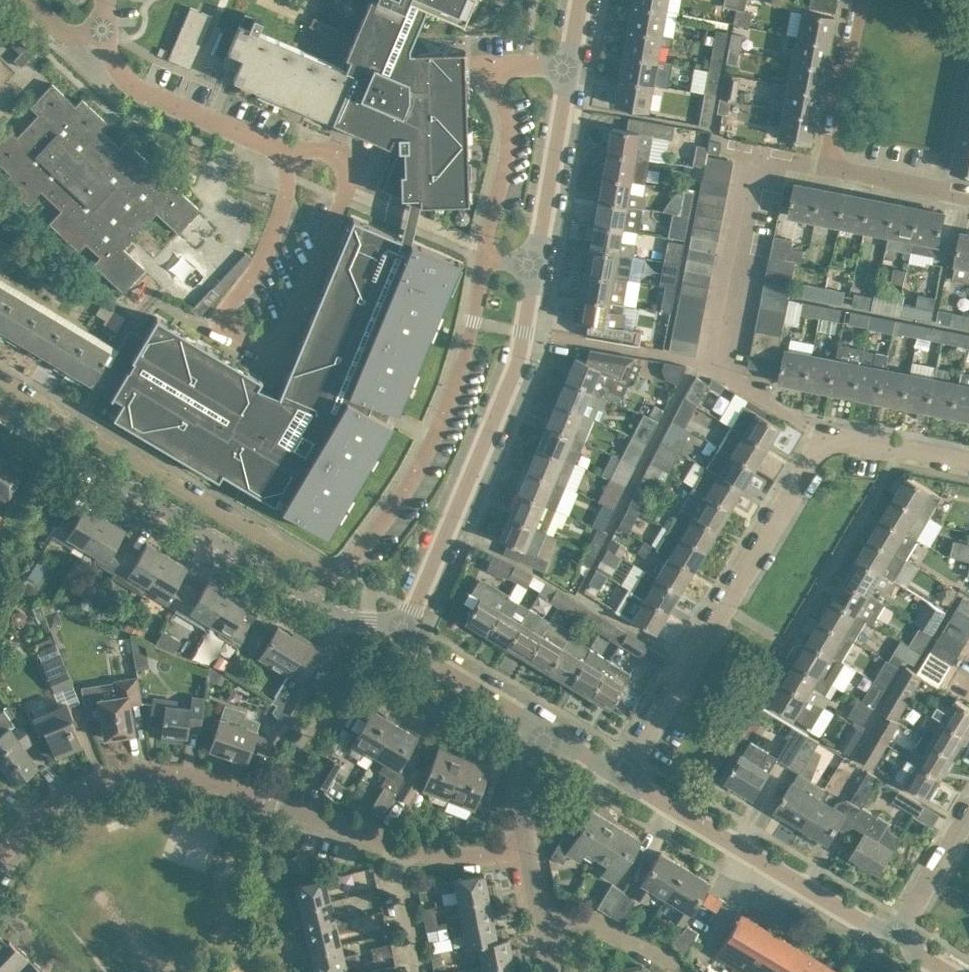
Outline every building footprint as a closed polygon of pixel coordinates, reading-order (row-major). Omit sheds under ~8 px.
[(332,120),(333,120),(337,122),(390,145),(393,136),(397,137),(398,138),(399,148),(396,155),(382,187),(382,188),(402,196),(411,196),(420,196),(420,203),(469,202),(468,179),(472,179),(472,161),(468,161),(466,83),(465,49),(448,49),(410,50),(410,46),(414,37),(427,7),(457,19),(464,22),(469,9),(477,13),(481,14),(487,0),(374,0),(360,32),(357,40),(350,56),(346,54),(341,66),(353,71),(332,120)] [(633,3),(665,9),(666,0),(634,0),(633,3)] [(734,7),(736,8),(733,23),(750,26),(753,11),(744,9),(746,0),(735,0),(734,7)] [(837,0),(810,0),(809,6),(835,11),(837,0)] [(665,9),(633,3),(632,12),(628,13),(626,24),(629,26),(629,28),(660,33),(665,9)] [(190,6),(168,58),(190,68),(212,15),(190,6)] [(803,10),(798,35),(829,41),(834,16),(803,10)] [(228,51),(225,58),(239,64),(233,78),(332,120),(353,71),(341,66),(294,46),(267,34),(258,30),(263,19),(262,19),(247,13),(242,24),(240,23),(228,51)] [(629,28),(624,53),(656,58),(660,33),(629,28)] [(714,44),(713,46),(718,47),(719,43),(724,44),(724,46),(725,46),(727,31),(716,29),(715,35),(707,34),(705,42),(714,44)] [(732,32),(729,49),(734,50),(735,46),(740,47),(742,34),(732,32)] [(798,35),(793,60),(824,66),(829,41),(798,35)] [(713,46),(709,69),(720,71),(725,46),(724,46),(724,44),(719,43),(718,47),(713,46)] [(21,66),(34,52),(26,45),(14,58),(21,66)] [(737,64),(740,47),(735,46),(734,50),(729,49),(726,62),(737,64)] [(624,53),(620,78),(651,83),(656,58),(624,53)] [(793,60),(788,85),(820,91),(824,66),(793,60)] [(709,69),(705,93),(716,95),(720,71),(709,69)] [(725,72),(720,98),(725,99),(726,96),(731,96),(730,98),(731,98),(735,99),(740,75),(725,72)] [(647,109),(651,83),(620,78),(615,103),(647,109)] [(39,97),(30,106),(38,113),(17,135),(9,128),(0,138),(0,163),(11,173),(5,180),(29,202),(41,189),(62,208),(49,221),(79,249),(86,242),(100,255),(93,263),(123,291),(145,268),(123,247),(157,211),(178,232),(187,223),(200,209),(170,181),(163,188),(149,175),(156,167),(126,139),(120,146),(100,127),(106,120),(82,98),(76,104),(52,82),(39,97)] [(771,107),(783,110),(783,109),(815,115),(820,91),(788,85),(785,99),(773,97),(771,107)] [(749,91),(739,92),(740,100),(750,99),(749,91)] [(711,122),(716,95),(705,93),(699,123),(706,124),(711,122)] [(728,114),(731,98),(730,98),(731,96),(726,96),(725,99),(720,98),(717,112),(728,114)] [(810,141),(815,115),(783,109),(783,110),(778,135),(810,141)] [(628,117),(626,129),(612,126),(607,151),(634,156),(649,158),(664,161),(668,137),(672,138),(674,125),(628,117)] [(959,143),(968,145),(968,120),(964,119),(959,143)] [(709,146),(708,150),(719,153),(721,142),(710,139),(709,146)] [(695,164),(695,165),(705,167),(705,166),(707,155),(708,150),(709,146),(697,144),(693,164),(695,164)] [(607,151),(603,175),(631,180),(645,182),(649,158),(634,156),(607,151)] [(707,155),(705,166),(726,171),(729,159),(707,155)] [(692,178),(702,180),(703,178),(705,167),(695,165),(692,178)] [(705,167),(703,178),(724,182),(726,171),(705,166),(705,167)] [(603,175),(599,199),(626,204),(645,207),(647,195),(629,192),(631,180),(603,175)] [(702,180),(700,189),(722,193),(724,182),(703,178),(702,180)] [(791,214),(816,218),(822,188),(797,183),(791,214)] [(822,188),(816,218),(841,223),(847,193),(822,188)] [(684,189),(680,212),(680,213),(689,215),(694,190),(684,189)] [(700,189),(698,200),(720,205),(722,193),(700,189)] [(847,193),(841,223),(865,228),(871,197),(847,193)] [(871,197),(865,228),(890,233),(896,202),(871,197)] [(599,199),(595,224),(623,228),(639,231),(643,207),(645,208),(645,207),(626,204),(599,199)] [(698,200),(696,212),(718,216),(720,205),(698,200)] [(896,202),(890,233),(888,247),(911,251),(914,238),(920,207),(896,202)] [(945,212),(920,207),(914,238),(911,251),(936,256),(945,212)] [(685,238),(689,215),(680,213),(680,212),(673,211),(668,235),(685,238)] [(696,212),(694,223),(716,228),(718,216),(696,212)] [(114,366),(102,387),(112,394),(111,396),(112,397),(114,394),(123,399),(113,415),(129,424),(132,418),(143,424),(139,430),(141,432),(142,431),(145,426),(155,432),(152,437),(152,438),(180,455),(181,454),(184,449),(194,455),(191,461),(193,463),(193,462),(197,456),(207,462),(203,468),(219,478),(219,477),(223,471),(236,479),(237,479),(240,473),(250,479),(247,485),(249,487),(249,486),(253,481),(263,487),(259,492),(259,493),(275,502),(279,495),(286,499),(282,506),(327,533),(337,517),(331,513),(337,503),(343,506),(344,504),(338,500),(344,490),(350,494),(369,463),(363,459),(369,449),(375,453),(376,450),(370,446),(376,436),(382,440),(392,424),(383,418),(387,407),(397,411),(405,393),(398,390),(402,380),(409,382),(410,380),(404,377),(408,366),(415,369),(429,336),(422,333),(427,322),(433,325),(434,322),(428,319),(432,309),(439,311),(449,288),(449,289),(452,290),(453,289),(452,288),(457,276),(455,275),(448,272),(452,261),(453,261),(454,259),(454,258),(435,251),(412,241),(411,241),(408,248),(399,244),(402,237),(366,222),(354,217),(353,216),(350,224),(347,222),(346,224),(347,224),(342,236),(345,238),(351,240),(346,251),(341,249),(340,249),(339,251),(339,252),(345,254),(341,265),(335,263),(334,262),(320,295),(321,296),(327,298),(323,309),(316,306),(315,309),(321,312),(317,323),(311,320),(310,320),(296,353),(297,353),(303,356),(298,367),(292,364),(291,367),(297,369),(293,380),(286,378),(286,377),(279,394),(258,385),(262,378),(247,369),(243,375),(233,369),(237,363),(234,361),(231,368),(220,362),(224,355),(195,338),(192,344),(181,338),(185,332),(183,331),(179,337),(169,331),(173,325),(159,316),(157,315),(144,337),(136,333),(129,328),(119,346),(109,363),(114,366)] [(694,223),(691,234),(714,239),(716,228),(694,223)] [(595,224),(590,248),(617,252),(632,255),(634,255),(636,242),(621,240),(623,228),(595,224)] [(963,232),(954,278),(968,281),(968,233),(963,232)] [(691,234),(689,246),(712,250),(714,239),(691,234)] [(24,268),(26,266),(30,259),(31,257),(0,239),(0,254),(24,268)] [(668,239),(664,260),(670,261),(680,263),(684,242),(668,239)] [(689,246),(687,257),(710,262),(712,250),(689,246)] [(782,257),(797,260),(802,261),(804,250),(784,246),(782,257)] [(590,248),(586,272),(613,277),(628,279),(632,255),(617,252),(590,248)] [(771,255),(769,268),(794,273),(797,260),(782,257),(771,255)] [(687,257),(685,268),(708,273),(710,262),(687,257)] [(32,260),(28,267),(40,275),(45,268),(32,260)] [(664,261),(663,262),(659,284),(676,286),(680,264),(664,261)] [(896,265),(893,279),(904,281),(908,268),(896,265)] [(685,268),(682,280),(706,284),(708,273),(685,268)] [(769,268),(766,280),(792,285),(794,273),(769,268)] [(65,279),(54,272),(49,281),(59,288),(65,279)] [(586,272),(582,296),(609,301),(627,304),(627,303),(624,303),(628,279),(613,277),(586,272)] [(826,286),(824,299),(843,303),(846,290),(836,288),(838,277),(829,276),(826,286)] [(682,280),(680,291),(704,296),(706,284),(682,280)] [(766,280),(764,292),(789,297),(792,285),(766,280)] [(803,295),(824,299),(826,286),(806,282),(803,295)] [(91,383),(91,381),(102,387),(114,366),(109,363),(104,360),(111,349),(0,283),(0,328),(91,383)] [(192,308),(199,315),(221,291),(215,285),(205,296),(204,295),(192,308)] [(902,293),(877,288),(873,308),(897,313),(902,293)] [(680,291),(678,302),(702,307),(704,296),(680,291)] [(764,292),(762,304),(787,309),(789,298),(789,297),(764,292)] [(875,296),(855,292),(853,305),(873,308),(875,296)] [(902,293),(897,313),(933,320),(937,296),(919,293),(917,305),(904,302),(906,294),(902,293)] [(623,327),(627,304),(609,301),(582,296),(580,307),(575,306),(573,318),(578,319),(578,321),(588,322),(586,335),(638,344),(641,330),(623,327)] [(663,296),(660,309),(670,311),(673,299),(663,296)] [(787,309),(785,322),(784,322),(799,325),(801,313),(820,317),(823,304),(789,298),(787,309)] [(678,302),(676,314),(700,318),(702,307),(678,302)] [(762,304),(759,317),(785,322),(787,309),(762,304)] [(823,304),(820,317),(840,321),(842,308),(823,304)] [(872,314),(852,310),(850,322),(869,326),(872,314)] [(968,327),(968,325),(968,314),(953,311),(951,324),(968,327)] [(120,312),(114,321),(122,326),(128,317),(120,312)] [(676,314),(673,325),(698,330),(700,318),(676,314)] [(872,314),(869,326),(893,331),(896,318),(872,314)] [(759,317),(757,329),(782,334),(784,322),(785,322),(759,317)] [(893,331),(894,332),(918,336),(920,323),(896,318),(893,331)] [(920,323),(918,336),(942,341),(945,328),(920,323)] [(673,325),(671,336),(696,341),(698,330),(673,325)] [(942,341),(954,343),(953,349),(967,346),(968,337),(968,333),(945,328),(942,341)] [(757,329),(754,341),(780,346),(782,334),(757,329)] [(694,354),(696,341),(671,336),(669,349),(694,354)] [(754,341),(752,353),(777,358),(780,346),(754,341)] [(837,359),(831,389),(856,394),(862,364),(865,348),(840,342),(837,359)] [(591,389),(606,396),(616,375),(624,379),(625,377),(633,381),(641,363),(633,359),(635,356),(590,348),(585,360),(575,356),(566,379),(591,389)] [(781,380),(807,385),(813,354),(787,349),(781,380)] [(862,364),(856,394),(880,399),(886,368),(887,369),(890,353),(877,351),(874,366),(862,364)] [(775,371),(777,358),(752,353),(749,366),(775,371)] [(813,354),(807,385),(831,389),(837,359),(813,354)] [(664,361),(662,368),(666,377),(677,383),(684,369),(686,365),(664,361)] [(935,378),(929,409),(953,413),(959,383),(948,381),(950,369),(938,366),(936,378),(935,378)] [(886,368),(880,399),(905,404),(911,373),(887,369),(886,368)] [(953,413),(968,416),(968,372),(961,370),(959,383),(953,413)] [(911,373),(905,404),(929,409),(935,378),(911,373)] [(683,396),(696,404),(709,383),(696,375),(683,396)] [(566,379),(556,401),(581,412),(594,418),(598,406),(602,408),(606,396),(591,389),(566,379)] [(683,396),(672,418),(685,425),(696,404),(683,396)] [(556,401),(547,424),(584,440),(594,418),(581,412),(556,401)] [(647,406),(643,413),(649,415),(658,420),(664,409),(654,404),(652,408),(647,406)] [(731,425),(767,446),(780,425),(744,404),(731,425)] [(643,413),(632,435),(647,441),(658,420),(649,415),(643,413)] [(672,418),(661,439),(680,450),(691,429),(685,426),(685,425),(672,418)] [(547,424),(537,447),(575,463),(584,440),(547,424)] [(719,445),(755,467),(767,446),(731,425),(719,445)] [(632,435),(621,456),(626,459),(635,464),(647,441),(632,435)] [(661,439),(650,460),(664,468),(669,471),(680,450),(661,439)] [(706,466),(742,487),(755,467),(719,445),(706,466)] [(575,463),(537,447),(528,469),(565,485),(575,463)] [(0,451),(0,495),(6,499),(26,467),(0,451)] [(621,456),(609,478),(625,485),(635,464),(626,459),(621,456)] [(653,486),(664,468),(650,460),(641,479),(653,486)] [(694,486),(730,508),(742,487),(706,466),(694,486)] [(528,469),(518,492),(555,508),(565,485),(528,469)] [(909,475),(896,496),(929,516),(942,495),(909,475)] [(598,500),(603,503),(603,502),(604,503),(613,507),(625,485),(609,478),(598,500)] [(640,482),(629,503),(637,509),(649,487),(640,482)] [(682,507),(718,528),(730,508),(694,486),(682,507)] [(555,508),(518,492),(509,515),(545,530),(555,508)] [(896,496),(884,517),(917,536),(929,516),(896,496)] [(613,507),(604,503),(603,502),(603,503),(598,513),(607,518),(613,507)] [(637,509),(629,503),(628,504),(630,505),(618,525),(628,531),(640,511),(637,509)] [(77,541),(87,547),(105,516),(85,504),(77,517),(66,511),(52,534),(73,546),(77,541)] [(669,528),(705,549),(718,528),(682,507),(669,528)] [(545,530),(509,515),(499,538),(524,548),(520,559),(544,569),(547,563),(534,557),(545,530)] [(105,516),(87,547),(97,553),(94,559),(114,571),(128,548),(118,541),(126,528),(105,516)] [(872,538),(907,558),(919,538),(917,536),(884,517),(872,538)] [(598,527),(587,549),(596,554),(607,532),(598,527)] [(657,548),(669,555),(693,569),(705,549),(669,528),(657,548)] [(613,538),(607,547),(622,556),(627,546),(613,538)] [(894,579),(894,578),(907,558),(872,538),(859,558),(894,579)] [(968,559),(968,542),(955,539),(951,554),(968,559)] [(644,540),(637,551),(645,556),(652,545),(644,540)] [(128,548),(114,571),(145,590),(149,584),(167,553),(147,541),(139,554),(128,548)] [(33,545),(29,552),(37,557),(41,549),(33,545)] [(607,547),(596,567),(608,575),(613,566),(615,567),(622,556),(607,547)] [(591,565),(596,554),(587,549),(581,560),(591,565)] [(167,553),(149,584),(159,590),(155,596),(176,608),(190,585),(180,578),(187,565),(167,553)] [(506,575),(516,581),(517,580),(523,569),(515,564),(492,554),(486,568),(506,576),(506,575)] [(669,555),(656,575),(680,590),(693,569),(669,555)] [(859,558),(847,579),(871,593),(877,583),(891,592),(898,581),(894,578),(894,579),(859,558)] [(595,598),(608,575),(596,567),(595,568),(596,569),(583,591),(595,598)] [(632,589),(640,593),(668,611),(680,590),(656,575),(645,568),(632,589)] [(533,575),(523,569),(517,580),(527,585),(533,575)] [(201,591),(190,585),(176,608),(207,627),(210,621),(229,590),(209,578),(201,591)] [(871,593),(847,579),(835,599),(867,619),(874,622),(886,602),(871,593)] [(27,580),(23,588),(33,594),(38,586),(27,580)] [(549,600),(558,606),(565,594),(556,589),(545,582),(540,590),(538,593),(549,600)] [(947,582),(939,595),(951,602),(959,589),(947,582)] [(229,590),(210,621),(221,627),(217,633),(238,645),(252,622),(241,615),(249,603),(229,590)] [(655,632),(668,611),(640,593),(627,614),(655,632)] [(558,606),(578,618),(585,607),(565,594),(558,606)] [(500,610),(486,633),(507,645),(529,607),(508,595),(500,610)] [(968,615),(968,600),(963,596),(957,607),(968,615)] [(479,597),(465,620),(486,633),(500,610),(479,597)] [(835,599),(822,620),(855,639),(867,619),(835,599)] [(914,620),(922,624),(935,631),(947,611),(935,603),(927,599),(914,620)] [(529,607),(507,645),(527,657),(541,634),(550,620),(529,607)] [(578,618),(600,631),(607,619),(585,607),(578,618)] [(968,630),(968,615),(957,607),(950,618),(968,630)] [(12,612),(11,619),(18,624),(25,621),(26,614),(20,609),(12,612)] [(56,609),(47,613),(51,625),(56,623),(61,621),(56,609)] [(966,642),(968,637),(968,630),(950,618),(943,629),(966,642)] [(607,619),(600,631),(609,636),(615,625),(607,619)] [(822,620),(810,640),(843,660),(855,639),(822,620)] [(922,624),(910,644),(922,652),(935,631),(922,624)] [(278,625),(259,655),(302,681),(323,647),(304,635),(302,639),(278,625)] [(937,640),(959,653),(966,642),(943,629),(937,640)] [(202,630),(194,656),(212,661),(220,635),(202,630)] [(641,655),(648,644),(627,631),(620,642),(641,655)] [(541,634),(527,657),(548,669),(561,647),(562,645),(542,632),(541,634)] [(561,647),(548,669),(569,681),(582,659),(590,646),(570,634),(569,633),(561,647)] [(36,644),(54,690),(72,682),(54,637),(36,644)] [(144,638),(132,640),(137,668),(149,666),(144,638)] [(805,648),(803,646),(796,658),(798,660),(798,661),(834,682),(845,689),(858,669),(843,660),(810,640),(805,648)] [(915,663),(922,652),(910,644),(909,645),(902,640),(895,651),(915,663)] [(930,650),(953,664),(959,653),(937,640),(930,650)] [(582,659),(569,681),(589,694),(603,671),(610,659),(590,648),(591,646),(590,646),(582,659)] [(930,650),(924,661),(946,675),(953,664),(930,650)] [(220,654),(212,666),(222,670),(229,659),(220,654)] [(603,671),(589,694),(611,706),(624,684),(624,683),(630,672),(610,659),(603,671)] [(887,659),(875,680),(887,687),(899,666),(887,659)] [(785,682),(826,706),(831,697),(827,694),(834,682),(798,661),(785,682)] [(924,661),(918,671),(924,675),(924,676),(940,685),(946,675),(924,661)] [(907,665),(893,688),(910,699),(924,676),(924,675),(918,671),(907,665)] [(209,666),(207,677),(217,682),(222,671),(209,666)] [(138,675),(113,679),(116,695),(99,697),(105,736),(135,732),(130,704),(142,702),(138,675)] [(875,680),(863,700),(874,707),(887,687),(875,680)] [(813,727),(826,706),(785,682),(773,703),(813,727)] [(287,704),(285,708),(296,715),(311,689),(301,683),(287,704)] [(880,709),(885,713),(885,712),(898,720),(910,699),(893,688),(880,709)] [(191,707),(178,705),(178,704),(177,703),(177,702),(176,701),(174,700),(153,697),(150,723),(163,725),(161,738),(177,741),(178,734),(188,736),(189,730),(201,732),(205,697),(192,695),(191,707)] [(855,719),(853,722),(864,729),(866,725),(864,724),(874,707),(863,700),(859,698),(849,715),(855,719)] [(967,733),(968,730),(968,705),(957,698),(951,709),(937,701),(931,711),(930,710),(930,711),(967,733)] [(82,743),(75,725),(72,717),(74,716),(68,702),(33,716),(39,730),(45,728),(55,754),(82,743)] [(215,732),(210,747),(246,760),(251,746),(273,753),(294,718),(283,711),(282,711),(267,736),(256,732),(260,720),(246,715),(247,711),(225,703),(220,719),(215,717),(213,731),(215,732)] [(3,731),(0,733),(0,761),(15,781),(37,765),(24,746),(34,740),(9,704),(0,711),(0,726),(3,731)] [(376,753),(394,722),(372,708),(365,720),(357,716),(351,727),(358,732),(348,748),(360,756),(357,760),(367,766),(376,753)] [(929,725),(923,735),(955,754),(967,733),(930,711),(924,721),(929,725)] [(885,713),(873,733),(889,743),(901,722),(898,720),(885,712),(885,713)] [(394,722),(376,753),(386,759),(380,768),(392,775),(416,735),(394,722)] [(850,753),(864,729),(853,722),(839,746),(850,753)] [(778,758),(790,765),(809,733),(793,724),(787,735),(791,737),(778,758)] [(809,733),(790,765),(801,772),(816,746),(820,740),(809,733)] [(875,766),(889,743),(873,733),(859,757),(875,766)] [(909,755),(910,756),(942,775),(955,754),(923,735),(917,745),(915,744),(909,755)] [(761,765),(769,751),(751,740),(728,779),(755,795),(770,770),(761,765)] [(402,782),(397,790),(395,795),(408,803),(419,785),(431,790),(429,794),(430,797),(431,799),(446,804),(449,797),(465,756),(439,746),(428,774),(412,765),(402,782)] [(314,781),(326,788),(341,763),(330,756),(314,781)] [(465,756),(449,797),(472,806),(464,826),(485,834),(492,803),(477,797),(489,765),(465,756)] [(910,756),(897,777),(929,797),(930,795),(933,797),(940,786),(936,784),(942,775),(910,756)] [(821,794),(803,824),(830,840),(838,826),(847,832),(852,824),(863,805),(864,806),(881,777),(870,770),(852,800),(848,798),(838,801),(836,804),(821,794)] [(821,794),(826,787),(801,772),(779,809),(803,824),(821,794)] [(382,816),(395,795),(397,790),(386,783),(370,809),(382,816)] [(893,800),(898,802),(915,813),(922,802),(900,789),(893,800)] [(864,806),(863,805),(852,824),(866,832),(853,854),(880,870),(894,848),(878,839),(889,820),(864,806)] [(586,847),(597,854),(616,824),(592,809),(579,832),(568,825),(551,855),(563,862),(569,851),(579,858),(586,847)] [(616,824),(597,854),(609,861),(603,872),(615,879),(640,838),(616,824)] [(310,866),(298,851),(289,859),(301,873),(310,866)] [(650,891),(664,899),(684,865),(660,851),(642,882),(635,894),(645,900),(650,891)] [(684,865),(664,899),(677,908),(672,916),(682,922),(689,910),(690,911),(708,880),(684,865)] [(456,889),(458,900),(497,892),(495,881),(486,882),(484,872),(440,880),(442,891),(456,889)] [(298,894),(289,896),(292,908),(331,899),(326,876),(296,883),(298,894)] [(597,906),(609,913),(622,892),(610,885),(597,906)] [(710,891),(703,901),(717,909),(723,899),(710,891)] [(460,911),(446,914),(448,924),(492,916),(490,906),(499,904),(497,892),(458,900),(460,911)] [(622,892),(609,913),(622,919),(635,899),(622,892)] [(431,893),(420,895),(422,907),(433,905),(431,893)] [(331,899),(292,908),(295,919),(303,917),(306,927),(350,917),(359,915),(357,904),(345,907),(342,896),(331,899)] [(733,964),(746,971),(839,971),(741,912),(716,954),(733,964)] [(358,916),(350,918),(352,927),(360,926),(358,916)] [(464,933),(466,944),(505,936),(503,925),(494,927),(492,916),(448,924),(450,936),(464,933)] [(300,940),(302,951),(341,942),(338,931),(352,928),(352,927),(350,918),(350,917),(306,927),(308,938),(300,940)] [(671,941),(685,956),(702,922),(698,920),(694,928),(687,924),(671,941)] [(695,956),(704,962),(724,932),(715,926),(695,956)] [(30,958),(10,939),(7,942),(0,935),(0,971),(16,971),(30,958)] [(466,944),(464,945),(466,957),(480,954),(482,964),(521,957),(519,947),(519,945),(510,947),(508,936),(505,936),(466,944)] [(343,954),(341,942),(302,951),(305,963),(314,961),(316,971),(360,962),(357,950),(343,954)] [(440,950),(430,952),(432,962),(433,964),(442,962),(440,950)] [(521,957),(482,964),(472,966),(473,971),(515,971),(515,970),(523,968),(521,957)] [(16,971),(44,971),(30,958),(16,971)] [(395,963),(385,965),(387,971),(397,971),(395,963)] [(641,964),(600,971),(654,971),(641,964)]
